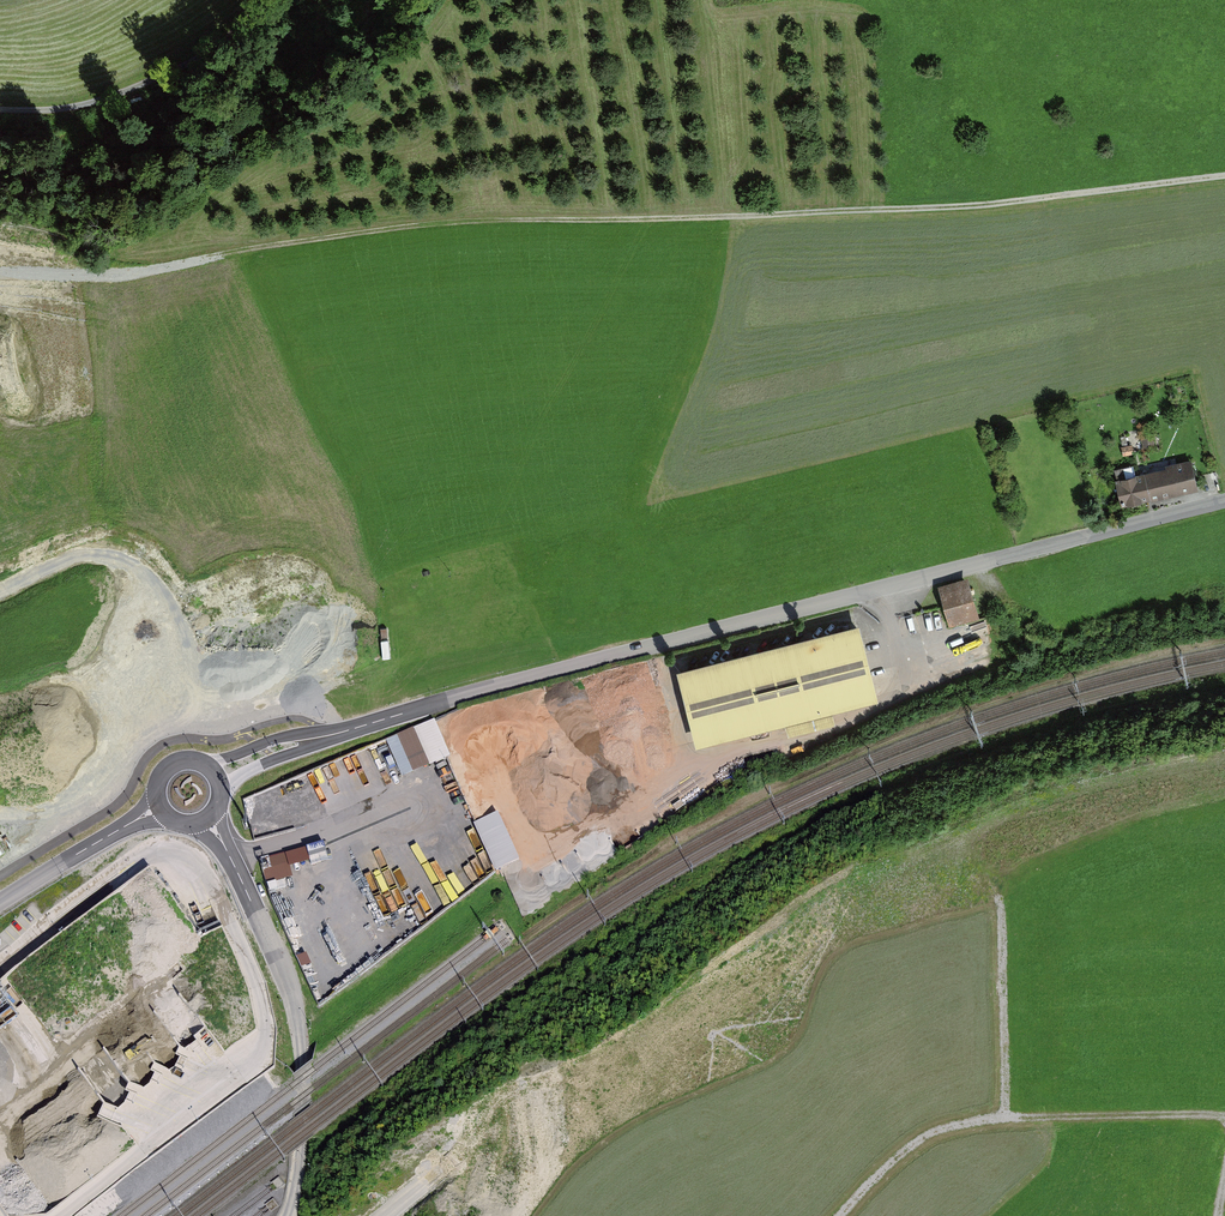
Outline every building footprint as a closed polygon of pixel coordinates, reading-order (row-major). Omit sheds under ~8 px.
[(1153,433),(1141,435),(1143,450),(1155,448),(1153,433)] [(1192,461),(1115,478),(1121,506),(1198,489),(1192,461)] [(967,580),(941,588),(949,615),(975,607),(967,580)] [(856,623),(680,668),(697,736),(874,692),(856,623)] [(295,703),(300,720),(317,716),(313,699),(295,703)] [(437,719),(387,739),(402,778),(452,758),(437,719)] [(495,874),(520,864),(501,816),(476,826),(495,874)] [(301,850),(287,856),(292,870),(307,864),(301,850)]
